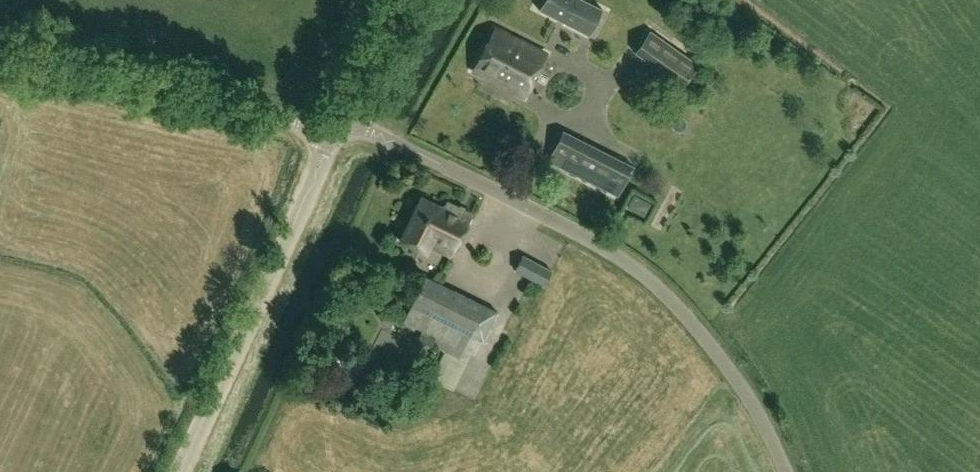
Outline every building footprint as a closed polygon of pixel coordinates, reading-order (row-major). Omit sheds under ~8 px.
[(585,0),(548,0),(542,12),(586,34),(599,7),(585,0)] [(546,56),(494,29),(472,72),(524,98),(546,56)] [(683,88),(699,65),(650,30),(644,38),(664,52),(654,67),(683,88)] [(581,140),(566,171),(618,196),(633,166),(581,140)] [(649,204),(634,195),(628,207),(643,215),(649,204)] [(453,252),(471,214),(446,202),(443,208),(420,197),(399,241),(425,253),(431,241),(453,252)] [(551,271),(522,255),(515,270),(544,285),(551,271)] [(440,349),(445,351),(431,379),(453,390),(466,361),(462,360),(474,336),(483,341),(497,313),(426,278),(405,321),(444,341),(440,349)]
